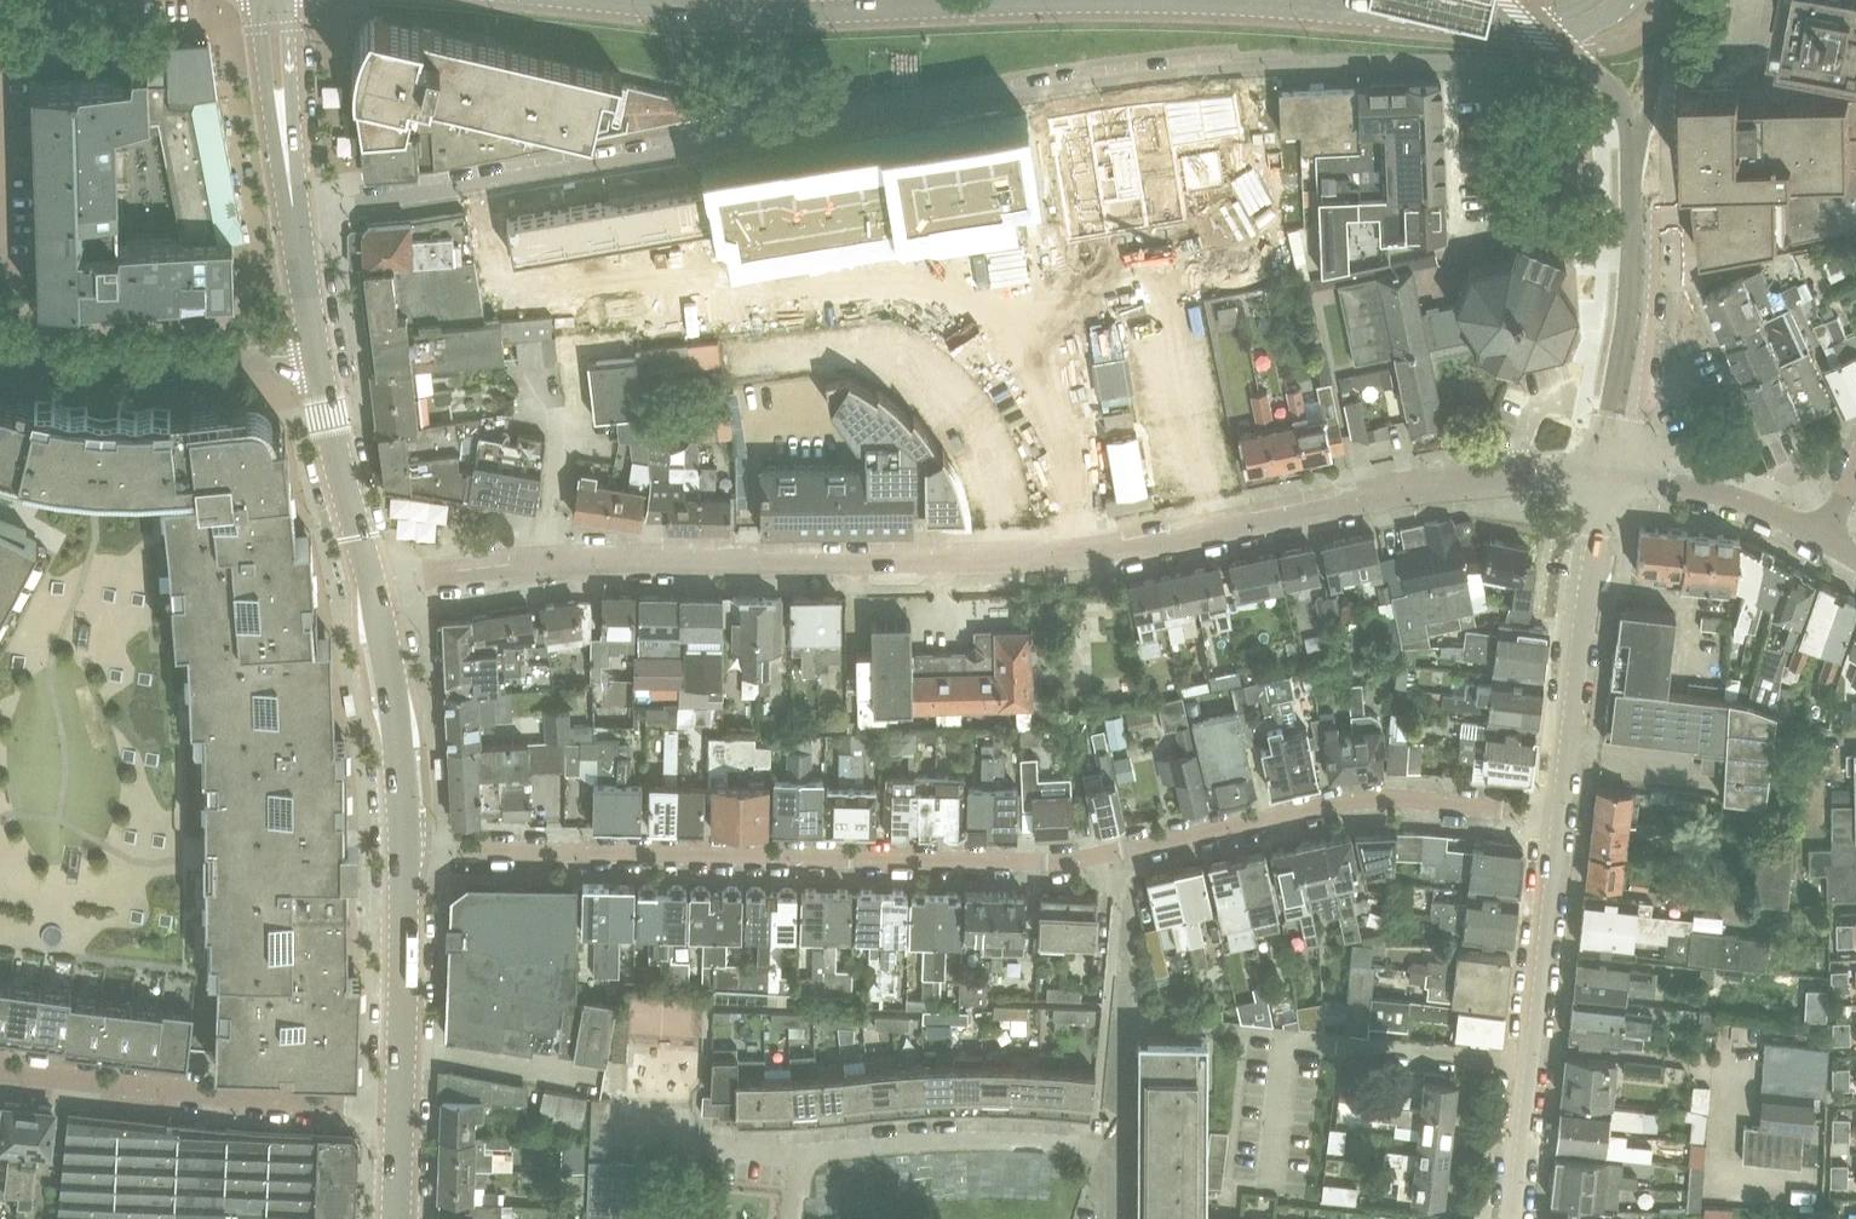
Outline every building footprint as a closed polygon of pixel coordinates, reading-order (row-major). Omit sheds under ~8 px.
[(621,73),(441,31),(369,14),(365,22),(362,27),(360,32),(358,38),(356,44),(355,49),(354,55),(353,60),(353,66),(353,71),(353,81),(358,82),(356,93),(356,96),(362,133),(431,128),(433,166),(448,163),(700,112),(700,110),(702,101),(618,81),(620,75),(621,75),(621,73)] [(146,70),(136,70),(133,70),(131,81),(114,81),(33,84),(34,104),(39,245),(39,263),(40,285),(41,298),(40,300),(176,296),(191,295),(235,294),(234,240),(245,238),(238,201),(217,94),(215,85),(214,71),(210,40),(182,42),(167,42),(149,43),(148,43),(146,70)] [(1366,86),(1357,87),(1359,150),(1384,150),(1442,147),(1442,136),(1441,136),(1440,126),(1441,126),(1441,124),(1440,123),(1440,118),(1441,117),(1441,114),(1440,115),(1438,85),(1439,85),(1439,82),(1439,80),(1425,81),(1425,82),(1410,83),(1410,82),(1403,82),(1403,83),(1393,83),(1393,82),(1384,83),(1384,84),(1369,84),(1369,82),(1366,82),(1366,86)] [(1744,81),(1687,82),(1688,115),(1689,115),(1689,140),(1688,140),(1688,144),(1689,144),(1690,169),(1689,169),(1689,173),(1693,173),(1697,201),(1700,200),(1703,224),(1700,224),(1704,256),(1709,255),(1743,249),(1770,245),(1770,166),(1850,165),(1848,91),(1847,91),(1847,93),(1824,94),(1824,92),(1820,92),(1820,94),(1796,94),(1796,92),(1792,92),(1792,94),(1770,95),(1770,93),(1766,93),(1766,95),(1764,95),(1744,95),(1744,81)] [(1310,87),(1277,88),(1278,96),(1279,125),(1280,130),(1299,129),(1300,142),(1301,153),(1315,152),(1359,150),(1357,87),(1357,85),(1355,85),(1324,86),(1322,86),(1312,87),(1310,87)] [(1067,114),(1048,117),(1053,147),(1062,205),(1069,243),(1107,237),(1149,230),(1167,227),(1187,224),(1175,147),(1241,136),(1235,96),(1125,106),(1124,106),(1067,114)] [(1019,123),(713,173),(715,182),(721,220),(723,230),(735,228),(736,239),(738,239),(944,205),(945,214),(945,215),(1005,205),(1002,184),(1028,180),(1023,153),(1019,123)] [(375,171),(388,170),(433,167),(433,166),(431,128),(362,133),(364,162),(365,162),(365,163),(366,163),(366,162),(367,162),(375,168),(375,170),(374,170),(374,171),(375,171)] [(1359,150),(1315,152),(1317,197),(1444,192),(1444,189),(1443,189),(1443,174),(1443,165),(1442,165),(1441,151),(1442,151),(1442,147),(1432,147),(1385,150),(1384,150),(1359,150)] [(534,213),(507,218),(508,224),(513,256),(541,251),(552,249),(566,247),(592,242),(604,241),(604,240),(618,238),(644,234),(656,232),(669,229),(670,229),(695,225),(707,223),(721,220),(715,182),(689,187),(663,191),(637,195),(611,200),(586,204),(560,209),(534,213)] [(1444,192),(1317,197),(1320,239),(1320,241),(1347,240),(1387,238),(1389,238),(1431,236),(1445,235),(1445,231),(1447,231),(1447,228),(1445,228),(1444,209),(1445,209),(1445,204),(1443,203),(1443,196),(1444,195),(1444,192)] [(368,222),(363,229),(363,266),(474,258),(465,211),(410,220),(410,219),(370,222),(368,222)] [(721,220),(707,223),(709,233),(723,230),(721,220)] [(670,229),(656,232),(658,242),(672,239),(670,229)] [(618,238),(604,241),(606,251),(619,248),(618,238)] [(1320,239),(1314,239),(1315,272),(1390,257),(1389,238),(1387,238),(1347,240),(1320,241),(1320,239)] [(1454,305),(1426,309),(1419,310),(1430,358),(1471,350),(1511,368),(1516,359),(1559,349),(1571,324),(1577,311),(1555,276),(1564,258),(1557,255),(1556,257),(1547,254),(1547,251),(1545,250),(1544,252),(1534,249),(1535,246),(1532,245),(1531,247),(1522,243),(1523,241),(1515,238),(1509,258),(1469,267),(1466,275),(1464,280),(1454,305)] [(1851,263),(1855,261),(1855,241),(1842,244),(1851,263)] [(566,247),(552,249),(554,259),(568,257),(566,247)] [(1851,267),(1841,248),(1821,256),(1831,276),(1851,267)] [(1299,280),(1321,383),(1329,381),(1332,381),(1312,288),(1336,284),(1356,362),(1393,353),(1410,432),(1443,426),(1430,358),(1419,310),(1410,269),(1437,264),(1437,261),(1435,252),(1299,280)] [(363,266),(364,268),(367,268),(374,329),(371,329),(371,331),(366,332),(371,369),(416,365),(432,364),(448,363),(505,358),(502,319),(486,321),(479,287),(474,258),(363,266)] [(1729,284),(1707,294),(1720,323),(1755,307),(1753,302),(1761,299),(1751,278),(1730,288),(1729,284)] [(1797,282),(1782,288),(1790,306),(1805,299),(1797,282)] [(1790,306),(1725,334),(1746,378),(1808,351),(1810,349),(1790,306)] [(1824,322),(1855,387),(1855,353),(1852,355),(1843,338),(1846,336),(1836,316),(1824,322)] [(1840,402),(1843,410),(1855,405),(1855,387),(1824,322),(1817,325),(1835,364),(1824,369),(1840,402)] [(633,329),(557,337),(560,363),(560,365),(589,362),(636,357),(635,349),(633,329)] [(1209,332),(1195,335),(1197,344),(1211,341),(1209,332)] [(546,364),(560,363),(557,337),(544,338),(546,364)] [(544,338),(532,339),(534,365),(546,364),(544,338)] [(518,340),(519,357),(520,366),(534,365),(532,339),(518,340)] [(718,339),(689,342),(692,368),(722,364),(718,339)] [(1211,341),(1197,344),(1199,354),(1213,351),(1211,341)] [(636,357),(638,374),(692,368),(689,342),(635,349),(636,357)] [(1213,351),(1199,354),(1201,363),(1215,360),(1213,351)] [(1833,406),(1808,351),(1746,378),(1766,423),(1785,415),(1790,426),(1833,406)] [(636,357),(589,362),(595,418),(615,416),(616,438),(646,438),(638,374),(636,357)] [(1215,360),(1201,363),(1203,373),(1217,370),(1215,360)] [(448,363),(432,364),(432,374),(449,373),(448,363)] [(371,369),(374,398),(419,394),(416,365),(371,369)] [(1383,387),(1392,385),(1389,368),(1379,370),(1383,387)] [(1217,370),(1203,373),(1205,382),(1219,379),(1217,370)] [(762,528),(912,528),(912,503),(925,502),(925,509),(965,509),(962,493),(957,478),(951,462),(943,447),(942,447),(942,449),(939,450),(939,449),(928,432),(921,423),(914,414),(913,415),(914,416),(911,418),(895,402),(878,388),(877,389),(878,390),(876,393),(875,392),(849,376),(826,380),(830,404),(857,442),(865,442),(865,465),(762,465),(762,528)] [(1219,379),(1205,382),(1207,392),(1221,389),(1219,379)] [(1285,385),(1293,423),(1294,423),(1300,458),(1315,455),(1316,459),(1327,457),(1326,453),(1330,452),(1328,440),(1340,437),(1329,381),(1321,383),(1316,384),(1323,416),(1306,420),(1299,386),(1296,387),(1295,383),(1285,385)] [(1221,389),(1207,392),(1209,401),(1223,398),(1221,389)] [(453,400),(451,390),(446,391),(435,392),(436,402),(453,400)] [(1252,407),(1268,403),(1265,391),(1249,394),(1252,407)] [(194,1008),(193,1010),(189,1044),(189,1046),(216,1049),(215,1064),(281,1066),(281,1063),(281,1060),(293,1060),(292,1071),(358,1073),(361,972),(360,972),(347,972),(347,970),(348,970),(347,736),(334,736),(333,734),(335,734),(334,703),(332,662),(332,660),(331,634),(331,633),(329,633),(329,634),(317,634),(317,631),(318,631),(318,630),(318,629),(316,602),(316,600),(314,600),(313,583),(314,582),(314,580),(313,562),(313,560),(311,533),(311,532),(311,531),(309,531),(295,533),(295,530),(296,530),(293,501),(293,500),(291,481),(290,479),(289,469),(290,468),(285,427),(285,425),(283,425),(283,427),(273,428),(273,424),(272,421),(270,417),(268,414),(265,412),(262,410),(258,408),(255,407),(251,407),(248,407),(247,397),(233,398),(233,397),(230,397),(188,402),(188,403),(171,405),(171,404),(168,404),(165,404),(162,404),(158,403),(153,403),(149,403),(145,404),(141,406),(137,406),(133,406),(129,405),(125,404),(120,403),(118,403),(115,404),(106,405),(101,405),(97,405),(90,402),(85,401),(81,401),(76,402),(74,402),(70,402),(66,401),(62,400),(59,398),(55,397),(51,396),(47,396),(44,396),(41,396),(38,396),(36,395),(35,395),(35,397),(29,395),(18,392),(16,400),(13,399),(13,398),(12,398),(11,399),(0,396),(0,942),(78,951),(78,956),(183,968),(182,974),(197,975),(194,1008)] [(423,424),(419,394),(374,398),(376,414),(377,429),(423,424)] [(1223,398),(1209,401),(1211,411),(1225,407),(1223,398)] [(1252,407),(1253,413),(1254,419),(1270,416),(1268,403),(1252,407)] [(733,435),(733,433),(730,416),(716,419),(719,438),(733,435)] [(377,429),(378,429),(379,435),(382,460),(382,461),(384,473),(385,480),(391,481),(412,485),(412,484),(435,489),(435,490),(442,491),(442,490),(463,494),(468,465),(454,463),(453,451),(462,449),(460,434),(479,434),(482,417),(423,424),(377,429)] [(1293,423),(1265,429),(1272,464),(1300,458),(1294,423),(1293,423)] [(1265,429),(1240,434),(1239,434),(1246,469),(1272,464),(1265,429)] [(518,440),(479,434),(468,495),(500,501),(535,507),(537,497),(547,439),(547,435),(521,431),(518,440)] [(630,487),(612,484),(606,518),(639,523),(645,481),(650,482),(651,478),(649,441),(636,440),(634,459),(632,459),(629,479),(631,479),(630,487)] [(1201,440),(1173,447),(1182,493),(1211,487),(1201,440)] [(664,442),(649,441),(651,478),(650,482),(645,517),(668,517),(667,526),(699,527),(701,465),(701,460),(700,444),(694,443),(685,451),(684,464),(672,463),(672,451),(664,442)] [(1173,447),(1145,453),(1154,499),(1182,493),(1173,447)] [(1145,453),(1116,459),(1126,505),(1154,499),(1145,453)] [(1116,459),(1090,465),(1095,512),(1126,505),(1116,459)] [(582,462),(581,471),(595,473),(596,465),(582,462)] [(717,465),(701,465),(699,527),(730,528),(731,495),(716,495),(717,465)] [(1033,466),(1004,466),(1005,514),(1034,513),(1033,466)] [(574,513),(606,518),(612,484),(595,482),(596,473),(595,473),(581,471),(574,513)] [(1389,594),(1399,638),(1426,633),(1461,627),(1458,612),(1472,609),(1464,570),(1458,547),(1471,545),(1471,544),(1471,543),(1472,542),(1473,542),(1473,541),(1474,540),(1474,539),(1474,538),(1471,523),(1470,521),(1468,519),(1465,518),(1462,518),(1449,521),(1448,516),(1397,527),(1401,548),(1394,550),(1403,591),(1392,594),(1389,594)] [(1738,537),(1639,528),(1635,570),(1653,571),(1652,581),(1684,584),(1683,591),(1727,595),(1729,579),(1736,580),(1738,541),(1738,537)] [(1372,532),(1344,538),(1351,574),(1367,571),(1368,577),(1380,574),(1372,532)] [(1485,542),(1471,544),(1471,545),(1458,547),(1464,570),(1480,567),(1480,570),(1518,578),(1516,586),(1531,590),(1533,574),(1520,571),(1523,557),(1521,557),(1524,545),(1486,536),(1485,542)] [(1337,576),(1351,574),(1344,538),(1318,543),(1326,585),(1338,583),(1337,576)] [(1738,541),(1736,580),(1736,584),(1746,588),(1739,609),(1735,621),(1734,637),(1742,640),(1745,629),(1754,631),(1757,619),(1758,619),(1762,604),(1761,603),(1762,599),(1773,603),(1787,563),(1740,539),(1738,541)] [(1309,545),(1278,551),(1286,588),(1316,582),(1309,545)] [(1220,578),(1230,626),(1232,626),(1228,609),(1258,603),(1256,589),(1280,584),(1273,552),(1226,562),(1229,576),(1220,578)] [(1196,602),(1211,599),(1218,629),(1230,626),(1220,578),(1217,563),(1189,569),(1196,602)] [(1746,701),(1748,701),(1773,709),(1777,704),(1779,686),(1780,677),(1781,668),(1783,662),(1814,576),(1787,563),(1773,603),(1769,612),(1759,653),(1752,678),(1750,685),(1746,701)] [(1196,632),(1190,603),(1184,570),(1156,576),(1164,624),(1181,620),(1184,635),(1196,632)] [(1128,582),(1135,615),(1139,636),(1134,637),(1139,658),(1161,653),(1156,626),(1164,624),(1156,576),(1128,582)] [(1781,668),(1780,677),(1795,682),(1809,643),(1818,647),(1839,590),(1819,580),(1788,663),(1783,662),(1781,668)] [(1397,652),(1399,638),(1389,594),(1392,594),(1390,582),(1377,585),(1390,641),(1382,643),(1385,655),(1397,652)] [(1528,613),(1531,590),(1516,586),(1513,611),(1528,613)] [(1818,679),(1816,685),(1826,688),(1855,606),(1855,599),(1839,590),(1818,647),(1829,650),(1818,679)] [(1325,596),(1328,612),(1333,611),(1335,621),(1344,619),(1339,593),(1325,596)] [(601,637),(591,637),(591,641),(590,680),(592,708),(605,707),(603,678),(602,678),(602,659),(610,659),(610,652),(620,652),(620,649),(634,649),(635,595),(602,594),(601,637)] [(721,597),(639,595),(639,654),(635,654),(635,685),(708,686),(709,711),(724,711),(721,597)] [(1328,612),(1325,596),(1315,598),(1318,614),(1328,612)] [(756,696),(757,597),(733,597),(733,648),(743,648),(743,696),(756,696)] [(781,597),(757,597),(756,696),(768,696),(769,649),(781,649),(781,597)] [(816,674),(816,669),(816,597),(793,597),(792,652),(802,652),(802,674),(816,674)] [(839,597),(816,597),(816,669),(827,669),(827,660),(839,660),(839,597)] [(546,631),(548,648),(591,641),(591,637),(592,601),(578,601),(577,599),(542,605),(546,631)] [(550,658),(548,648),(546,631),(534,632),(531,606),(530,606),(530,607),(472,617),(471,615),(442,616),(444,649),(440,650),(436,655),(444,662),(441,665),(444,668),(445,668),(446,681),(448,683),(448,688),(446,688),(446,689),(494,688),(554,684),(550,658)] [(1618,606),(1616,629),(1616,631),(1671,637),(1672,637),(1675,612),(1618,606)] [(1527,624),(1528,613),(1513,611),(1509,611),(1505,621),(1527,624)] [(1701,616),(1700,628),(1730,631),(1731,619),(1701,616)] [(965,730),(965,705),(1017,704),(1018,729),(1032,728),(1031,704),(1030,629),(976,630),(976,641),(967,652),(911,653),(911,619),(872,620),(872,650),(856,651),(856,671),(847,671),(847,692),(857,692),(857,730),(857,733),(868,733),(868,729),(888,729),(888,707),(942,706),(942,731),(965,730)] [(1547,630),(1527,628),(1498,624),(1497,634),(1470,630),(1470,637),(1464,636),(1464,643),(1544,653),(1547,630)] [(1613,655),(1618,656),(1668,662),(1671,637),(1616,631),(1615,632),(1616,632),(1613,655),(1613,654),(1613,655)] [(1428,644),(1426,633),(1399,638),(1397,652),(1399,652),(1401,646),(1428,644)] [(1541,675),(1544,653),(1464,643),(1441,644),(1440,654),(1468,656),(1494,659),(1493,670),(1541,675)] [(1668,662),(1618,656),(1613,655),(1610,680),(1666,687),(1669,662),(1668,662)] [(1241,680),(1239,667),(1222,670),(1209,672),(1211,685),(1241,680)] [(1268,700),(1290,695),(1293,694),(1289,672),(1267,677),(1264,677),(1268,700)] [(1466,695),(1538,702),(1541,680),(1492,674),(1491,684),(1468,681),(1466,695)] [(1205,676),(1180,682),(1183,695),(1184,695),(1208,689),(1205,676)] [(1726,676),(1725,686),(1724,695),(1735,697),(1738,682),(1738,678),(1726,676)] [(1247,704),(1262,701),(1268,700),(1264,677),(1249,680),(1245,681),(1242,682),(1247,704)] [(1211,802),(1256,793),(1253,778),(1246,744),(1255,743),(1248,708),(1247,704),(1242,682),(1230,684),(1235,711),(1194,720),(1209,793),(1211,802)] [(1701,683),(1689,682),(1688,692),(1700,693),(1701,683)] [(1738,682),(1735,697),(1735,699),(1746,701),(1750,685),(1738,682)] [(1713,685),(1701,683),(1700,693),(1712,695),(1713,685)] [(1348,685),(1351,731),(1356,772),(1381,770),(1380,752),(1383,752),(1381,722),(1377,717),(1369,712),(1363,713),(1361,684),(1348,685)] [(1771,732),(1773,709),(1748,701),(1746,701),(1735,699),(1728,697),(1727,698),(1609,684),(1603,737),(1725,751),(1722,795),(1764,799),(1771,732)] [(1725,686),(1713,685),(1712,695),(1724,696),(1724,695),(1725,686)] [(1777,704),(1773,709),(1771,732),(1790,734),(1796,688),(1779,686),(1777,704)] [(494,688),(446,689),(448,731),(449,744),(449,745),(451,744),(481,743),(480,730),(495,729),(494,688)] [(1535,726),(1538,702),(1466,695),(1443,692),(1441,703),(1488,709),(1486,720),(1535,726)] [(1175,772),(1180,797),(1183,809),(1207,803),(1205,793),(1184,695),(1183,695),(1161,700),(1167,727),(1178,724),(1178,726),(1184,753),(1160,758),(1164,775),(1175,772)] [(1294,784),(1318,779),(1315,768),(1311,747),(1308,735),(1306,726),(1295,728),(1293,723),(1297,722),(1290,695),(1268,700),(1271,715),(1278,713),(1294,784)] [(843,701),(818,702),(820,729),(845,727),(843,701)] [(678,706),(679,708),(678,725),(694,725),(694,705),(678,706)] [(665,725),(678,725),(679,708),(665,708),(665,725)] [(566,739),(566,742),(578,742),(579,740),(594,740),(594,726),(569,726),(569,710),(545,710),(545,740),(566,739)] [(758,731),(772,731),(782,731),(782,712),(758,711),(758,731)] [(1261,746),(1267,777),(1270,790),(1294,784),(1278,713),(1271,715),(1265,717),(1271,744),(1261,746)] [(1113,748),(1127,745),(1122,715),(1107,718),(1113,748)] [(1356,772),(1351,731),(1337,732),(1336,725),(1334,726),(1333,716),(1320,717),(1321,734),(1326,734),(1330,776),(1356,773),(1356,772)] [(665,725),(665,745),(678,746),(678,725),(665,725)] [(1532,753),(1534,731),(1486,725),(1484,735),(1459,731),(1457,744),(1532,753)] [(995,745),(995,750),(1001,750),(1004,750),(1005,730),(995,729),(995,745)] [(840,730),(840,751),(839,786),(827,785),(826,830),(850,830),(852,730),(840,730)] [(857,730),(852,730),(850,830),(875,831),(876,786),(863,786),(864,743),(868,743),(868,733),(857,733),(857,730)] [(1098,824),(1099,827),(1113,824),(1112,821),(1124,818),(1104,730),(1092,733),(1101,770),(1084,774),(1094,818),(1095,825),(1098,824)] [(775,778),(774,829),(798,829),(800,731),(782,731),(772,731),(772,745),(784,745),(784,751),(789,751),(788,778),(775,778)] [(812,732),(800,731),(798,829),(822,830),(823,779),(811,779),(812,732)] [(916,754),(917,738),(917,731),(882,731),(882,748),(885,748),(885,754),(910,754),(916,754)] [(711,827),(744,828),(745,767),(745,761),(745,738),(709,737),(708,784),(712,784),(712,800),(711,827)] [(756,738),(745,738),(745,761),(755,761),(755,766),(771,766),(772,745),(756,745),(756,738)] [(478,817),(478,811),(503,810),(503,817),(531,816),(529,785),(503,787),(503,773),(528,772),(566,770),(566,742),(566,739),(545,740),(526,741),(496,743),(481,743),(451,744),(453,789),(456,791),(457,803),(454,805),(455,818),(478,817)] [(1407,740),(1389,739),(1386,771),(1403,771),(1407,740)] [(600,755),(599,781),(619,781),(620,757),(620,743),(620,741),(594,740),(579,740),(578,742),(566,742),(566,770),(566,772),(581,772),(581,754),(600,755)] [(1423,741),(1407,740),(1403,771),(1420,771),(1423,741)] [(620,743),(620,757),(631,757),(632,743),(620,743)] [(967,833),(992,833),(992,823),(994,823),(994,811),(990,810),(991,799),(993,799),(994,760),(995,750),(995,745),(983,744),(982,786),(969,786),(967,833)] [(1528,779),(1532,753),(1457,744),(1456,756),(1474,759),(1474,753),(1482,754),(1481,763),(1487,764),(1485,779),(1523,783),(1528,779)] [(650,784),(649,814),(649,826),(651,826),(676,826),(678,746),(665,745),(664,784),(650,784)] [(690,746),(678,746),(676,826),(700,827),(701,827),(703,827),(703,815),(703,799),(703,784),(689,784),(690,746)] [(1032,776),(1035,834),(1073,833),(1072,793),(1041,794),(1041,778),(1038,778),(1036,756),(1020,757),(1020,777),(1032,776)] [(620,757),(619,781),(617,825),(641,826),(641,782),(631,782),(631,757),(620,757)] [(1114,761),(1118,778),(1134,774),(1130,757),(1114,761)] [(992,833),(1016,834),(1017,820),(1018,787),(1005,787),(1005,760),(1001,760),(994,760),(993,799),(991,799),(990,810),(994,811),(994,823),(992,823),(992,833)] [(748,767),(745,767),(744,828),(767,829),(768,784),(764,784),(764,781),(755,780),(755,773),(751,773),(751,770),(748,770),(748,767)] [(885,822),(885,831),(905,831),(905,830),(906,830),(913,830),(913,832),(914,832),(916,774),(909,774),(888,773),(887,788),(886,788),(885,822)] [(916,774),(914,832),(934,832),(936,774),(916,774)] [(939,774),(936,774),(934,832),(935,832),(935,831),(943,831),(943,832),(964,833),(964,823),(965,775),(939,774)] [(619,781),(599,781),(594,781),(593,825),(617,825),(619,781)] [(708,784),(703,784),(703,799),(712,800),(712,784),(708,784)] [(1597,786),(1594,816),(1627,820),(1632,790),(1597,786)] [(1851,787),(1830,788),(1831,801),(1851,800),(1851,787)] [(1705,797),(1652,788),(1650,800),(1703,809),(1705,797)] [(1855,805),(1832,805),(1831,835),(1835,839),(1855,839),(1855,805)] [(1763,813),(1721,810),(1720,823),(1762,826),(1763,813)] [(1634,822),(1627,820),(1594,816),(1590,847),(1624,851),(1626,836),(1634,836),(1634,834),(1654,834),(1669,835),(1670,821),(1634,822)] [(1761,827),(1753,901),(1787,905),(1795,831),(1761,827)] [(1396,857),(1398,830),(1397,830),(1354,832),(1364,870),(1383,865),(1384,871),(1395,868),(1396,857)] [(1408,858),(1421,860),(1422,831),(1398,830),(1396,857),(1408,858)] [(1445,846),(1446,834),(1422,831),(1421,860),(1433,861),(1520,871),(1523,848),(1522,848),(1522,847),(1518,842),(1484,838),(1483,850),(1445,846)] [(1330,837),(1324,838),(1338,912),(1341,927),(1344,939),(1360,936),(1349,881),(1359,879),(1350,833),(1330,837)] [(1324,837),(1297,843),(1297,844),(1307,890),(1308,890),(1321,887),(1326,915),(1338,912),(1324,838),(1324,837)] [(1826,873),(1826,864),(1830,864),(1855,864),(1855,839),(1835,839),(1835,847),(1809,848),(1809,873),(1826,873)] [(1297,844),(1271,849),(1282,896),(1286,917),(1299,914),(1300,920),(1302,932),(1303,932),(1316,929),(1317,929),(1314,917),(1308,890),(1307,890),(1297,844)] [(1278,912),(1264,851),(1246,855),(1245,854),(1243,855),(1243,856),(1236,857),(1250,918),(1278,912)] [(1625,856),(1589,852),(1586,882),(1648,889),(1649,875),(1623,871),(1625,856)] [(1250,918),(1236,857),(1230,858),(1208,863),(1218,907),(1224,906),(1231,935),(1252,930),(1250,918)] [(1517,894),(1520,871),(1433,861),(1421,860),(1419,872),(1446,875),(1471,878),(1469,888),(1517,894)] [(1202,864),(1174,870),(1188,936),(1194,966),(1209,962),(1197,912),(1212,908),(1202,864)] [(1830,864),(1826,864),(1826,873),(1826,898),(1855,898),(1855,864),(1830,864)] [(1188,936),(1174,870),(1147,876),(1156,920),(1158,920),(1163,942),(1188,936)] [(561,994),(575,996),(576,928),(577,882),(467,880),(451,893),(450,923),(453,924),(453,934),(449,934),(448,974),(446,1007),(556,1025),(561,994)] [(1412,911),(1413,882),(1394,882),(1394,884),(1393,910),(1412,911)] [(595,932),(594,975),(607,975),(608,933),(608,883),(583,883),(582,931),(595,932)] [(634,884),(608,883),(608,933),(607,975),(619,976),(620,932),(634,932),(634,884)] [(639,889),(638,889),(638,931),(651,932),(650,960),(661,960),(662,889),(656,889),(651,884),(644,884),(639,889)] [(685,890),(680,885),(673,885),(668,889),(662,889),(661,960),(661,971),(661,983),(688,984),(689,960),(672,960),(673,932),(686,933),(686,890),(685,890)] [(690,933),(703,933),(702,985),(715,986),(716,962),(715,962),(715,934),(717,934),(718,917),(714,916),(714,902),(716,902),(716,890),(709,890),(704,885),(697,885),(692,890),(691,890),(690,933)] [(715,934),(715,962),(716,962),(715,986),(741,987),(742,963),(726,962),(727,934),(741,935),(741,890),(740,890),(736,886),(728,885),(723,890),(716,890),(716,902),(714,902),(714,916),(718,917),(717,934),(715,934)] [(747,891),(746,890),(745,934),(760,935),(759,966),(753,973),(743,973),(743,963),(742,963),(741,987),(768,989),(767,1002),(770,1003),(772,934),(774,934),(774,919),(770,919),(770,904),(772,904),(772,891),(764,891),(759,886),(752,886),(747,891)] [(778,891),(772,891),(772,904),(770,904),(770,919),(774,919),(774,934),(772,934),(770,1003),(786,1003),(787,990),(796,990),(797,975),(781,974),(783,935),(795,935),(796,892),(795,892),(791,887),(783,887),(778,891)] [(823,992),(824,977),(825,936),(827,936),(828,920),(823,920),(824,905),(826,906),(827,892),(827,888),(806,887),(806,888),(802,892),(801,892),(800,935),(814,936),(813,975),(797,975),(796,990),(823,992)] [(825,936),(824,977),(823,992),(853,994),(854,969),(836,968),(837,936),(850,937),(852,893),(851,893),(847,889),(847,888),(837,888),(827,888),(827,892),(826,906),(824,905),(823,920),(828,920),(827,936),(825,936)] [(882,889),(861,888),(861,889),(857,893),(856,909),(856,937),(870,937),(869,971),(867,971),(867,995),(880,995),(881,937),(884,937),(884,919),(879,919),(880,904),(882,904),(882,889)] [(903,890),(903,889),(882,889),(882,904),(880,904),(879,919),(884,919),(884,937),(881,937),(880,995),(881,995),(881,993),(897,993),(897,972),(892,972),(892,965),(892,937),(906,937),(907,920),(907,894),(903,890)] [(922,995),(933,996),(934,940),(936,940),(936,924),(932,924),(932,909),(934,909),(935,895),(935,890),(916,890),(912,894),(911,894),(910,940),(923,940),(922,995)] [(935,890),(935,895),(934,909),(932,909),(932,924),(936,924),(936,940),(934,940),(933,996),(940,996),(940,979),(945,979),(946,940),(959,941),(961,895),(960,895),(956,891),(947,890),(935,890)] [(984,952),(992,952),(993,952),(995,892),(964,891),(964,902),(964,933),(981,934),(981,940),(984,940),(984,952)] [(1025,892),(995,892),(993,952),(992,952),(991,959),(991,970),(1001,970),(1002,953),(1008,953),(1008,951),(1023,952),(1025,903),(1025,892)] [(1039,948),(1067,949),(1069,894),(1041,892),(1039,936),(1039,948)] [(1467,903),(1442,900),(1431,898),(1430,912),(1441,913),(1514,922),(1517,898),(1468,892),(1467,903)] [(1683,927),(1691,928),(1692,917),(1651,912),(1652,900),(1585,893),(1582,918),(1667,929),(1683,931),(1683,927)] [(1098,895),(1069,894),(1067,949),(1068,938),(1096,939),(1098,895)] [(1463,939),(1511,944),(1514,922),(1441,913),(1439,925),(1464,928),(1463,939)] [(1582,918),(1579,942),(1631,948),(1632,937),(1666,941),(1664,956),(1687,959),(1691,928),(1683,927),(1683,931),(1667,929),(1582,918)] [(1836,934),(1853,933),(1853,923),(1836,923),(1836,934)] [(1158,925),(1145,928),(1156,976),(1170,972),(1158,925)] [(1769,938),(1691,928),(1687,959),(1765,968),(1769,938)] [(1853,933),(1836,934),(1836,945),(1853,945),(1853,933)] [(1504,1010),(1503,1010),(1494,1009),(1368,993),(1374,942),(1350,941),(1340,1031),(1367,1034),(1368,1023),(1407,1027),(1408,1016),(1456,1021),(1455,1032),(1501,1038),(1501,1037),(1504,1010)] [(1410,969),(1506,981),(1509,957),(1458,950),(1456,961),(1428,957),(1427,961),(1415,959),(1408,964),(1408,968),(1410,969)] [(1578,952),(1575,975),(1655,982),(1656,972),(1627,968),(1628,958),(1578,952)] [(1744,967),(1724,965),(1722,975),(1742,978),(1744,967)] [(1700,966),(1698,984),(1712,986),(1714,968),(1700,966)] [(1506,981),(1410,969),(1409,980),(1425,982),(1425,984),(1428,984),(1427,996),(1504,1005),(1506,981)] [(1831,981),(1833,981),(1848,980),(1847,969),(1830,970),(1831,981)] [(661,983),(661,971),(650,971),(644,971),(643,983),(661,983)] [(987,977),(960,975),(959,1001),(986,1001),(987,977)] [(1653,994),(1655,982),(1575,975),(1573,996),(1624,1001),(1625,991),(1653,994)] [(1833,991),(1851,991),(1850,980),(1848,980),(1833,981),(1833,991)] [(38,986),(8,982),(1,1034),(32,1038),(38,986)] [(1047,998),(1064,998),(1065,986),(1048,985),(1047,998)] [(64,1042),(71,996),(72,991),(70,991),(38,986),(32,1038),(64,1042)] [(1082,987),(1065,986),(1064,998),(1081,999),(1082,987)] [(558,1052),(607,1061),(617,1003),(575,996),(561,994),(556,1025),(562,1026),(558,1052)] [(102,1000),(71,996),(64,1042),(64,1047),(65,1047),(65,1048),(95,1051),(102,1000)] [(1267,996),(1255,999),(1236,1004),(1241,1021),(1273,1024),(1267,996)] [(1624,1001),(1573,996),(1570,1016),(1651,1025),(1652,1013),(1623,1010),(1624,1001)] [(131,1003),(102,1000),(95,1051),(125,1055),(131,1003)] [(1805,1001),(1805,1017),(1826,1018),(1827,1002),(1805,1001)] [(161,1007),(131,1003),(125,1055),(156,1058),(161,1007)] [(994,1016),(1011,1017),(1011,1005),(994,1004),(994,1016)] [(1011,1005),(1011,1017),(1028,1018),(1028,1005),(1011,1005)] [(1070,1019),(1071,1007),(1054,1006),(1053,1019),(1070,1019)] [(192,1010),(161,1007),(156,1058),(176,1060),(187,1061),(189,1046),(189,1044),(193,1010),(192,1010)] [(551,1051),(556,1025),(446,1007),(445,1033),(449,1034),(449,1033),(488,1040),(551,1051)] [(1071,1007),(1070,1019),(1087,1020),(1088,1008),(1071,1007)] [(730,1022),(730,1010),(713,1009),(713,1022),(730,1022)] [(923,1022),(951,1023),(952,1010),(923,1009),(923,1022)] [(952,1010),(951,1023),(968,1023),(969,1011),(952,1010)] [(772,1024),(789,1024),(789,1012),(772,1011),(772,1024)] [(1715,1032),(1716,1012),(1702,1011),(1701,1031),(1715,1032)] [(789,1012),(789,1024),(806,1025),(806,1012),(789,1012)] [(838,1026),(838,1014),(821,1013),(820,1025),(838,1026)] [(838,1026),(854,1026),(855,1014),(838,1014),(838,1026)] [(629,1016),(615,1015),(612,1058),(626,1059),(629,1016)] [(875,1027),(892,1028),(893,1015),(876,1015),(875,1027)] [(910,1016),(893,1015),(892,1028),(909,1028),(910,1016)] [(1651,1025),(1570,1016),(1568,1039),(1636,1046),(1637,1036),(1649,1037),(1651,1025)] [(1832,1022),(1833,1032),(1850,1032),(1849,1021),(1832,1022)] [(1850,1043),(1850,1032),(1833,1032),(1833,1043),(1850,1043)] [(1206,1206),(1207,1035),(1138,1035),(1138,1038),(1137,1051),(1138,1051),(1137,1218),(1210,1218),(1206,1218),(1206,1206)] [(1741,1159),(1797,1164),(1797,1173),(1822,1176),(1828,1093),(1824,1093),(1828,1047),(1767,1041),(1762,1088),(1759,1125),(1744,1123),(1741,1159)] [(713,1046),(711,1094),(720,1095),(737,1094),(737,1121),(765,1120),(765,1071),(765,1066),(765,1055),(737,1055),(737,1046),(713,1046)] [(1063,1111),(1067,1067),(1068,1052),(1039,1050),(1039,1053),(1036,1109),(1063,1111)] [(982,1107),(1009,1107),(1010,1052),(1009,1063),(982,1062),(982,1107)] [(1009,1107),(1036,1109),(1039,1053),(1010,1052),(1009,1107)] [(791,1075),(792,1119),(819,1118),(816,1061),(815,1053),(790,1054),(790,1065),(791,1075)] [(1615,1059),(1566,1053),(1566,1056),(1567,1056),(1564,1073),(1565,1073),(1562,1093),(1562,1096),(1610,1101),(1615,1059)] [(873,1112),(900,1110),(895,1054),(867,1056),(873,1112)] [(896,1054),(895,1054),(900,1110),(928,1108),(925,1064),(906,1065),(897,1066),(896,1054)] [(841,1059),(847,1115),(873,1112),(867,1056),(841,1059)] [(819,1118),(847,1115),(841,1059),(816,1061),(819,1118)] [(1624,1059),(1622,1073),(1659,1076),(1660,1062),(1624,1059)] [(1344,1061),(1341,1087),(1354,1089),(1357,1062),(1344,1061)] [(982,1062),(953,1063),(955,1107),(982,1107),(982,1062)] [(928,1108),(955,1107),(953,1063),(925,1064),(928,1108)] [(765,1066),(765,1071),(765,1120),(792,1119),(791,1075),(790,1065),(765,1066)] [(1063,1111),(1091,1114),(1095,1070),(1067,1067),(1063,1111)] [(1832,1067),(1832,1079),(1849,1079),(1849,1067),(1832,1067)] [(1453,1112),(1457,1083),(1445,1081),(1446,1072),(1425,1070),(1421,1108),(1453,1112)] [(523,1089),(444,1074),(444,1098),(443,1098),(442,1104),(445,1105),(445,1110),(442,1110),(441,1132),(473,1134),(491,1134),(492,1111),(522,1113),(523,1089)] [(1849,1089),(1849,1079),(1832,1079),(1832,1089),(1849,1089)] [(581,1126),(586,1096),(543,1089),(538,1118),(581,1126)] [(1389,1105),(1409,1107),(1410,1094),(1391,1092),(1389,1105)] [(703,1094),(702,1112),(719,1113),(720,1095),(711,1094),(703,1094)] [(601,1099),(592,1099),(590,1160),(608,1160),(610,1100),(601,1099)] [(1644,1109),(1561,1100),(1558,1125),(1608,1132),(1609,1125),(1642,1129),(1644,1109)] [(4,1193),(17,1195),(29,1107),(29,1104),(29,1107),(19,1106),(20,1103),(6,1101),(5,1104),(0,1145),(9,1146),(4,1193)] [(30,1104),(29,1104),(29,1107),(17,1195),(16,1205),(30,1207),(37,1149),(49,1150),(54,1110),(53,1109),(53,1106),(39,1105),(39,1108),(29,1107),(30,1104)] [(1419,1125),(1418,1137),(1450,1141),(1453,1112),(1421,1108),(1409,1107),(1389,1105),(1382,1104),(1380,1118),(1397,1120),(1396,1122),(1419,1125)] [(68,1108),(66,1127),(57,1214),(56,1218),(133,1218),(133,1217),(165,1218),(354,1218),(356,1193),(357,1184),(358,1140),(351,1132),(253,1128),(193,1121),(193,1122),(181,1121),(181,1120),(68,1108)] [(1832,1128),(1849,1129),(1849,1117),(1832,1117),(1832,1128)] [(1607,1143),(1608,1132),(1558,1125),(1556,1148),(1650,1158),(1651,1148),(1607,1143)] [(1329,1127),(1327,1148),(1344,1150),(1346,1129),(1329,1127)] [(1849,1129),(1832,1128),(1832,1140),(1849,1140),(1849,1129)] [(511,1134),(491,1134),(473,1134),(472,1139),(441,1137),(440,1167),(474,1168),(492,1168),(492,1151),(485,1150),(485,1145),(510,1146),(511,1134)] [(1450,1141),(1418,1137),(1416,1153),(1385,1150),(1383,1163),(1447,1170),(1450,1141)] [(585,1140),(565,1140),(564,1170),(584,1170),(585,1140)] [(1622,1164),(1607,1161),(1555,1155),(1553,1176),(1619,1184),(1635,1186),(1637,1176),(1621,1174),(1622,1164)] [(638,1161),(608,1160),(590,1160),(588,1218),(636,1218),(638,1161)] [(1224,1163),(1208,1162),(1208,1185),(1222,1187),(1224,1163)] [(1411,1196),(1444,1199),(1447,1170),(1383,1163),(1382,1176),(1395,1178),(1400,1178),(1399,1195),(1411,1196)] [(1830,1175),(1848,1175),(1848,1164),(1831,1163),(1830,1175)] [(1690,1164),(1688,1188),(1702,1189),(1704,1165),(1690,1164)] [(470,1196),(470,1201),(498,1202),(499,1191),(484,1190),(485,1185),(473,1185),(474,1168),(440,1167),(439,1195),(470,1196)] [(561,1173),(561,1204),(583,1204),(584,1174),(561,1173)] [(1848,1186),(1848,1175),(1830,1175),(1830,1185),(1848,1186)] [(1619,1184),(1553,1176),(1550,1197),(1602,1203),(1603,1192),(1618,1194),(1619,1184)] [(1325,1183),(1324,1199),(1355,1202),(1357,1186),(1325,1183)] [(1702,1189),(1688,1188),(1686,1210),(1700,1209),(1702,1189)] [(475,1218),(501,1218),(502,1202),(498,1202),(470,1201),(439,1200),(438,1215),(437,1218),(475,1218)] [(1600,1211),(1564,1207),(1549,1206),(1548,1218),(1599,1218),(1600,1211)] [(1796,1218),(1800,1218),(1813,1218),(1813,1207),(1796,1208),(1796,1218)]
